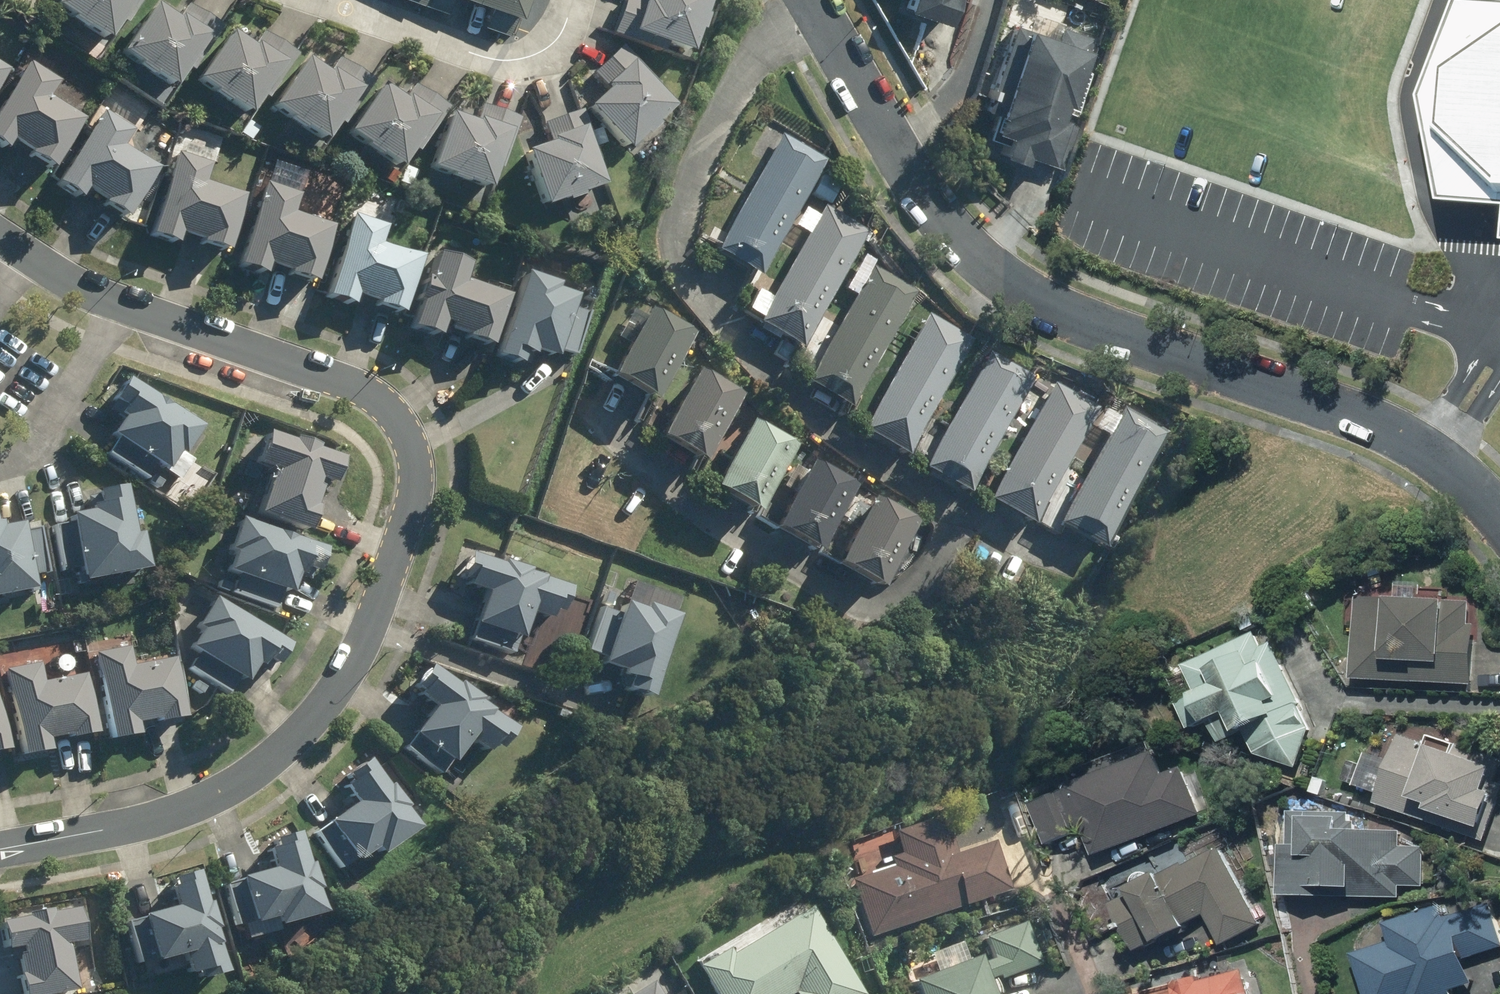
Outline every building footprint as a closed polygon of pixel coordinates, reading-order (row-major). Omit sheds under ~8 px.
[(115,31),(135,0),(67,0),(115,31)] [(621,18),(696,44),(712,0),(627,0),(621,18)] [(911,12),(952,29),(957,0),(913,0),(911,12)] [(1434,102),(1455,206),(1499,208),(1499,0),(1468,0),(1434,102)] [(135,51),(184,82),(215,34),(166,2),(135,51)] [(1060,40),(1015,23),(982,158),(1021,170),(1028,156),(1055,175),(1094,42),(1068,24),(1060,40)] [(204,76),(253,108),(284,59),(235,28),(204,76)] [(633,144),(679,100),(632,50),(586,94),(633,144)] [(284,101),(333,132),(364,84),(315,53),(284,101)] [(16,137),(57,164),(89,117),(49,90),(60,74),(37,59),(0,112),(0,139),(10,146),(16,137)] [(13,69),(0,60),(0,88),(13,69)] [(360,129),(409,160),(440,112),(391,80),(360,129)] [(85,195),(91,186),(131,213),(163,166),(123,139),(134,123),(111,108),(61,179),(85,195)] [(457,109),(438,162),(497,184),(517,131),(457,109)] [(615,180),(593,118),(529,140),(551,203),(615,180)] [(763,276),(809,195),(830,207),(842,186),(821,175),(829,160),(782,133),(715,249),(763,276)] [(210,179),(217,158),(181,146),(174,167),(173,167),(152,232),(226,256),(247,190),(210,179)] [(299,214),(306,193),(270,181),(263,202),(262,202),(241,267),(315,291),(336,225),(299,214)] [(871,233),(825,206),(757,321),(803,348),(871,233)] [(387,244),(394,223),(358,211),(351,232),(350,232),(329,297),(403,321),(424,256),(387,244)] [(478,277),(485,257),(449,245),(442,266),(441,265),(420,331),(494,355),(515,289),(478,277)] [(805,385),(809,387),(803,398),(828,412),(834,402),(851,411),(919,294),(873,267),(805,385)] [(586,286),(536,270),(509,350),(558,367),(586,286)] [(695,333),(649,309),(611,381),(657,405),(695,333)] [(977,341),(930,314),(862,432),(909,459),(977,341)] [(1035,377),(992,352),(926,466),(968,491),(1035,377)] [(744,399),(696,373),(659,440),(706,467),(744,399)] [(202,431),(127,381),(111,406),(125,415),(110,437),(165,473),(178,453),(184,457),(202,431)] [(1098,417),(1054,390),(992,495),(1036,521),(1098,417)] [(1169,435),(1123,409),(1058,523),(1103,549),(1169,435)] [(796,450),(751,425),(713,491),(758,517),(796,450)] [(345,461),(266,434),(257,459),(275,465),(258,516),(307,533),(323,486),(335,490),(345,461)] [(860,491),(815,463),(773,532),(818,560),(860,491)] [(60,571),(79,567),(82,583),(147,571),(140,535),(134,536),(125,488),(96,494),(98,507),(89,508),(90,515),(71,519),(72,525),(52,528),(60,571)] [(919,524),(874,498),(836,566),(881,592),(919,524)] [(329,549),(239,518),(225,556),(233,558),(228,574),(290,595),(297,574),(318,581),(329,549)] [(23,531),(23,528),(0,531),(0,528),(0,600),(33,595),(30,575),(45,573),(38,529),(23,531)] [(500,564),(499,569),(469,560),(460,586),(483,593),(467,642),(516,658),(530,616),(551,624),(555,612),(562,614),(569,593),(533,581),(535,576),(500,564)] [(1351,603),(1349,684),(1471,688),(1473,628),(1468,627),(1469,605),(1441,604),(1442,588),(1393,587),(1393,604),(1351,603)] [(290,646),(215,598),(197,627),(200,630),(188,649),(246,686),(257,668),(265,673),(273,660),(278,664),(290,646)] [(646,613),(623,605),(602,668),(622,675),(616,692),(650,704),(679,616),(648,606),(646,613)] [(1243,735),(1252,755),(1294,771),(1307,730),(1269,646),(1259,650),(1252,636),(1178,670),(1192,700),(1182,704),(1193,729),(1207,722),(1218,746),(1243,735)] [(129,650),(97,655),(110,743),(138,739),(136,729),(184,722),(175,661),(131,667),(129,650)] [(40,665),(6,671),(22,761),(52,755),(49,742),(94,734),(84,678),(43,685),(40,665)] [(514,732),(432,667),(413,692),(436,710),(404,750),(442,779),(472,741),(494,758),(514,732)] [(1370,808),(1486,846),(1499,804),(1499,765),(1459,751),(1455,763),(1421,752),(1422,749),(1395,740),(1387,764),(1366,757),(1354,794),(1372,800),(1370,808)] [(1154,758),(1030,809),(1047,849),(1083,835),(1094,862),(1198,819),(1178,769),(1161,776),(1154,758)] [(391,785),(387,789),(368,760),(339,780),(357,807),(317,834),(339,867),(352,858),(357,866),(377,853),(380,857),(416,833),(403,814),(408,810),(391,785)] [(1351,819),(1284,816),(1282,851),(1276,851),(1274,901),(1329,903),(1329,899),(1400,902),(1401,889),(1423,890),(1425,850),(1397,849),(1397,839),(1351,837),(1351,819)] [(864,940),(1005,891),(988,842),(950,856),(937,817),(880,837),(890,866),(844,882),(864,940)] [(322,919),(312,867),(308,867),(302,838),(270,844),(275,871),(223,881),(232,930),(275,922),(276,928),(322,919)] [(1261,929),(1223,848),(1106,903),(1132,959),(1183,935),(1180,930),(1202,920),(1216,950),(1261,929)] [(211,904),(206,906),(198,872),(167,880),(175,913),(126,925),(137,969),(184,958),(191,987),(224,979),(214,935),(218,934),(211,904)] [(1489,905),(1440,922),(1436,910),(1380,928),(1386,947),(1346,960),(1358,993),(1459,993),(1472,990),(1462,962),(1499,949),(1499,940),(1489,905)] [(808,906),(692,973),(704,993),(858,993),(808,906)] [(0,922),(0,928),(3,951),(14,950),(18,993),(76,993),(71,947),(84,945),(81,913),(0,922)] [(1021,924),(967,946),(984,987),(1038,964),(1021,924)] [(965,962),(897,990),(898,993),(978,993),(965,962)] [(1240,973),(1192,988),(1190,983),(1167,990),(1168,993),(1246,993),(1240,973)]
